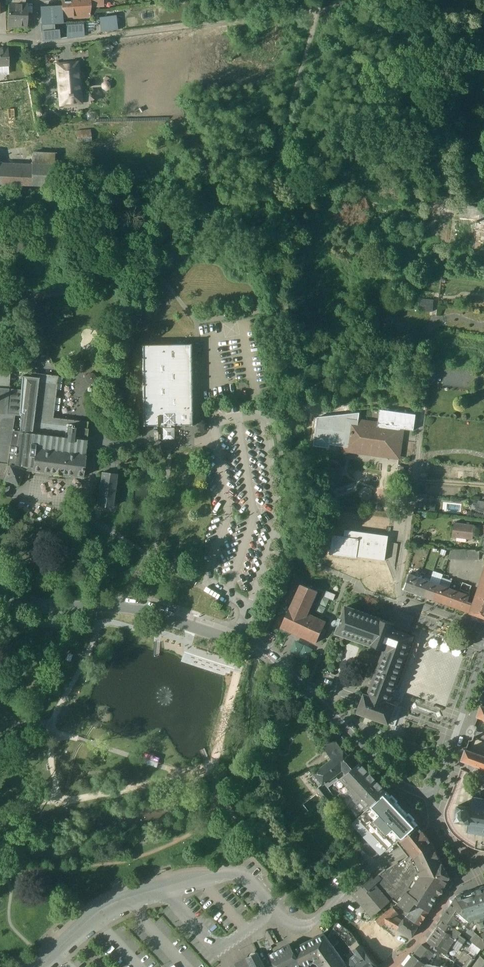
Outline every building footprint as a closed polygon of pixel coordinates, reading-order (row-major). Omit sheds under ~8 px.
[(73,1),(61,2),(61,7),(62,18),(88,16),(88,12),(89,6),(103,5),(103,0),(73,0),(73,1)] [(25,5),(8,5),(7,27),(26,27),(27,5),(25,5)] [(61,7),(40,8),(41,25),(62,24),(62,18),(61,7)] [(116,16),(100,18),(102,32),(118,30),(116,16)] [(83,24),(66,25),(67,38),(84,36),(83,24)] [(42,32),(43,40),(58,39),(58,30),(42,32)] [(0,49),(0,66),(9,66),(7,49),(0,49)] [(77,63),(57,65),(61,105),(81,103),(77,63)] [(15,82),(17,87),(0,90),(0,112),(16,107),(21,112),(30,138),(29,138),(29,139),(39,136),(36,126),(27,79),(15,82)] [(0,83),(0,90),(17,87),(15,82),(15,81),(0,83)] [(0,146),(29,138),(30,138),(21,112),(16,107),(0,112),(0,144),(0,146)] [(90,131),(76,132),(77,143),(91,142),(90,131)] [(54,154),(32,153),(32,165),(54,165),(54,154)] [(54,165),(32,165),(32,171),(31,185),(53,186),(54,165)] [(0,170),(0,184),(31,185),(32,171),(0,170)] [(462,204),(461,212),(483,215),(483,207),(462,204)] [(421,309),(433,310),(433,299),(421,298),(421,309)] [(191,344),(143,345),(141,345),(141,347),(141,358),(141,360),(141,371),(141,373),(142,385),(141,385),(141,387),(142,387),(142,398),(142,400),(142,411),(142,413),(142,425),(142,427),(144,427),(144,426),(155,426),(157,426),(162,426),(164,426),(166,426),(166,428),(170,428),(170,426),(172,426),(174,426),(179,426),(181,426),(192,426),(194,426),(194,424),(194,413),(194,411),(193,399),(194,399),(194,397),(193,397),(193,386),(194,386),(193,384),(193,373),(193,371),(193,359),(193,357),(193,346),(193,344),(191,344)] [(0,364),(0,388),(9,389),(11,364),(0,364)] [(51,375),(22,372),(20,390),(21,390),(20,397),(36,399),(35,405),(34,405),(31,433),(66,438),(66,437),(73,438),(71,454),(84,455),(87,430),(86,429),(45,424),(51,375)] [(51,375),(45,424),(86,429),(87,422),(53,418),(58,376),(51,375)] [(0,388),(0,414),(15,415),(19,415),(20,397),(21,390),(20,390),(9,389),(0,388)] [(36,399),(20,397),(19,414),(21,414),(19,432),(31,433),(34,405),(35,405),(36,399)] [(331,443),(344,445),(348,419),(360,420),(361,409),(359,409),(315,414),(311,445),(330,448),(331,443)] [(381,411),(379,423),(403,427),(414,428),(416,416),(381,411)] [(0,414),(0,427),(13,428),(15,415),(0,414)] [(19,415),(15,415),(13,428),(10,444),(9,446),(16,447),(18,432),(19,432),(21,414),(19,414),(19,415)] [(360,420),(348,419),(344,445),(344,450),(351,452),(351,448),(395,453),(396,442),(401,443),(403,427),(379,423),(360,420)] [(3,480),(9,466),(7,465),(9,446),(10,444),(13,428),(0,427),(0,480),(3,480)] [(170,428),(170,429),(166,429),(166,428),(162,428),(162,440),(168,440),(174,440),(174,428),(170,428)] [(19,432),(18,432),(16,447),(9,446),(7,465),(9,466),(9,465),(23,470),(25,470),(25,472),(29,473),(30,471),(32,471),(31,472),(53,474),(53,475),(60,476),(59,475),(81,477),(81,478),(82,478),(85,456),(84,455),(71,454),(73,438),(66,437),(66,438),(31,433),(19,432)] [(106,462),(105,473),(117,474),(119,474),(119,463),(106,462)] [(23,470),(9,465),(9,466),(3,480),(17,485),(23,470)] [(105,473),(101,473),(97,506),(112,507),(117,474),(105,473)] [(478,501),(475,511),(483,514),(483,513),(483,502),(478,501)] [(474,525),(454,523),(452,537),(472,539),(474,525)] [(387,536),(345,530),(344,537),(333,536),(331,554),(356,557),(356,556),(384,560),(385,553),(387,536)] [(479,550),(452,549),(449,559),(479,560),(480,550),(479,550)] [(474,604),(471,613),(483,618),(483,573),(474,604)] [(419,579),(409,575),(404,590),(414,593),(419,579)] [(429,582),(419,579),(414,593),(424,597),(429,582)] [(439,586),(429,582),(424,597),(434,600),(439,586)] [(301,585),(291,607),(290,606),(281,627),(311,641),(316,643),(326,622),(307,614),(317,592),(301,585)] [(444,604),(450,589),(439,586),(434,600),(444,604)] [(455,608),(460,593),(450,589),(444,604),(455,608)] [(335,595),(326,591),(324,597),(333,601),(335,595)] [(468,602),(470,596),(460,593),(455,608),(465,611),(471,613),(474,604),(468,602)] [(221,606),(214,602),(212,606),(218,610),(221,606)] [(393,625),(346,607),(337,632),(384,649),(381,660),(367,695),(364,694),(357,713),(388,724),(395,705),(389,703),(391,697),(406,657),(413,637),(392,629),(393,625)] [(336,741),(326,750),(333,759),(344,751),(336,741)] [(466,749),(462,760),(483,768),(483,755),(467,749),(466,749)] [(338,764),(348,756),(344,751),(333,759),(315,773),(324,784),(342,770),(338,764)] [(342,770),(346,774),(359,764),(351,754),(348,756),(338,764),(342,770)] [(386,792),(359,763),(359,764),(346,774),(340,779),(350,790),(348,792),(365,810),(368,807),(371,806),(386,792)] [(350,790),(340,779),(334,783),(341,792),(340,793),(350,809),(351,809),(356,817),(365,810),(348,792),(350,790)] [(381,856),(396,841),(400,839),(404,838),(416,827),(418,826),(414,821),(415,820),(409,813),(407,814),(397,803),(398,802),(392,795),(390,796),(387,793),(369,809),(368,808),(352,825),(381,856)] [(322,801),(317,794),(303,805),(308,812),(322,801)] [(482,798),(483,796),(481,795),(481,798),(474,797),(475,795),(473,794),(471,807),(458,804),(457,813),(456,819),(469,821),(467,830),(465,831),(466,833),(468,831),(475,833),(475,835),(476,835),(477,833),(483,834),(482,836),(483,837),(483,799),(482,798)] [(423,832),(418,826),(416,827),(418,830),(418,834),(416,835),(415,835),(412,837),(412,840),(406,845),(405,845),(404,845),(405,846),(411,853),(422,844),(426,848),(432,843),(423,832)] [(416,827),(404,838),(400,839),(404,845),(405,845),(406,845),(412,840),(412,837),(415,835),(416,835),(418,834),(418,830),(416,827)] [(432,843),(426,848),(422,844),(411,853),(414,857),(414,858),(421,871),(418,872),(421,878),(417,880),(409,893),(407,891),(398,904),(409,913),(416,903),(429,912),(440,893),(450,879),(443,865),(435,850),(433,845),(432,843)] [(405,846),(404,845),(403,846),(399,846),(402,849),(407,856),(411,853),(405,846)] [(372,880),(370,879),(353,893),(373,916),(392,900),(397,904),(397,903),(398,904),(407,891),(409,893),(417,880),(421,878),(418,872),(421,871),(414,858),(414,857),(411,853),(407,856),(399,863),(398,862),(386,870),(385,869),(372,880)] [(475,891),(476,893),(463,897),(462,895),(456,897),(448,908),(483,939),(483,889),(475,891)] [(398,904),(397,903),(397,904),(395,906),(393,907),(394,909),(397,908),(403,912),(407,915),(409,913),(398,904)] [(429,912),(416,903),(409,913),(407,915),(406,916),(420,925),(429,912)] [(394,909),(393,907),(386,913),(390,919),(392,918),(396,914),(397,913),(394,909)] [(403,912),(397,908),(394,909),(397,913),(396,914),(398,915),(400,916),(403,912)] [(441,918),(443,919),(453,926),(461,932),(473,942),(482,949),(483,946),(483,941),(483,940),(447,909),(441,918)] [(379,919),(376,921),(379,924),(381,927),(385,923),(390,919),(386,913),(379,919)] [(420,925),(406,916),(407,915),(401,924),(392,918),(390,919),(385,923),(397,929),(411,938),(420,925)] [(453,926),(443,919),(438,926),(456,939),(461,932),(453,926)] [(350,933),(338,922),(333,929),(343,939),(350,933)] [(456,939),(438,926),(427,943),(445,955),(450,948),(456,939)] [(386,929),(367,947),(381,963),(401,945),(386,929)] [(361,947),(350,933),(343,939),(353,951),(361,947)] [(324,934),(300,946),(310,964),(313,962),(317,964),(319,966),(347,966),(344,962),(324,934)] [(478,954),(456,939),(450,948),(459,955),(462,951),(474,960),(478,954)] [(293,949),(290,944),(269,955),(276,966),(303,966),(293,949)] [(432,954),(421,945),(413,955),(425,965),(425,964),(432,954)] [(300,946),(294,949),(293,949),(303,966),(304,966),(310,964),(300,946)] [(367,956),(361,947),(353,951),(355,954),(361,961),(367,956)] [(257,953),(246,958),(251,966),(264,966),(257,953)] [(367,956),(361,961),(355,954),(344,962),(347,966),(376,966),(367,956)] [(413,955),(404,966),(435,966),(425,964),(425,965),(413,955)] [(234,964),(236,966),(251,966),(246,958),(245,959),(234,964)]
